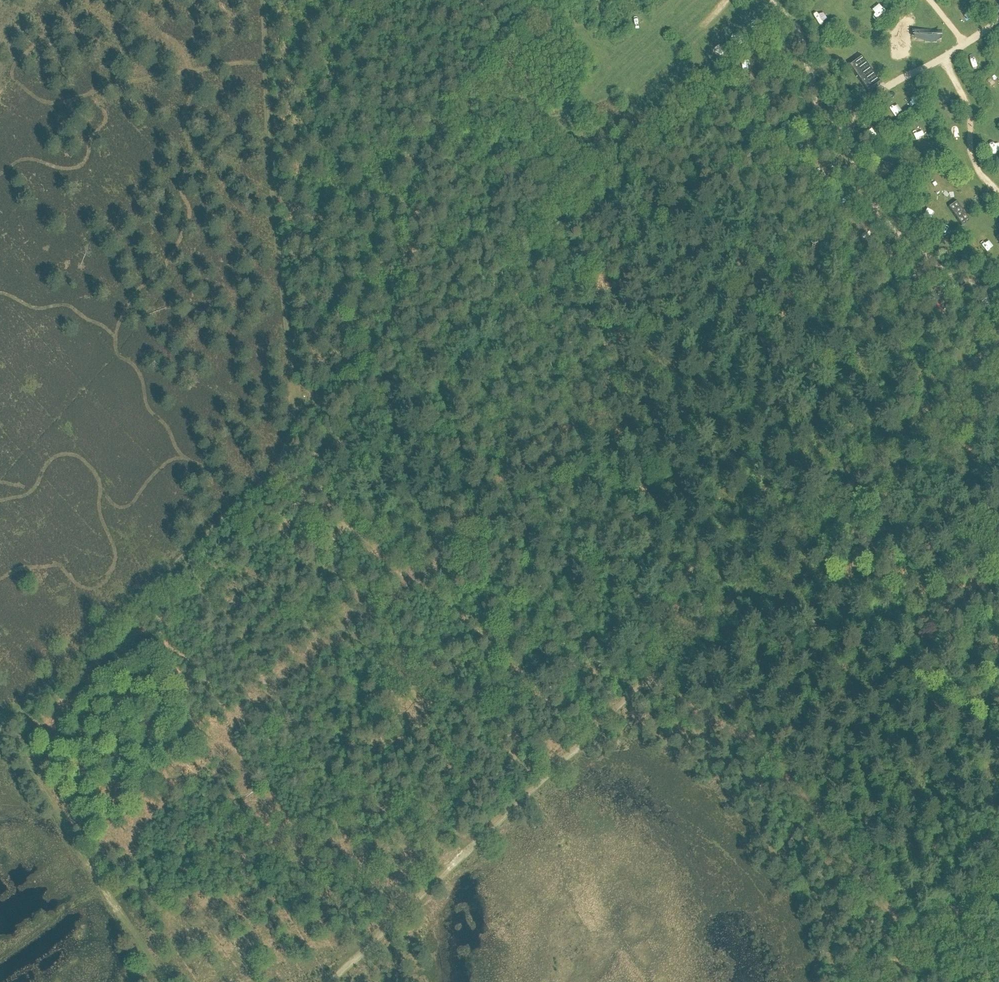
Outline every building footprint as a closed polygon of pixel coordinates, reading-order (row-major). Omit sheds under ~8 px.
[(916,30),(916,40),(942,41),(942,31),(916,30)] [(904,43),(893,43),(893,52),(904,52),(904,43)] [(850,67),(868,92),(875,88),(880,84),(862,59),(859,61),(850,67)] [(992,77),(986,84),(990,88),(996,81),(992,77)] [(968,219),(957,202),(950,207),(961,224),(968,219)]
